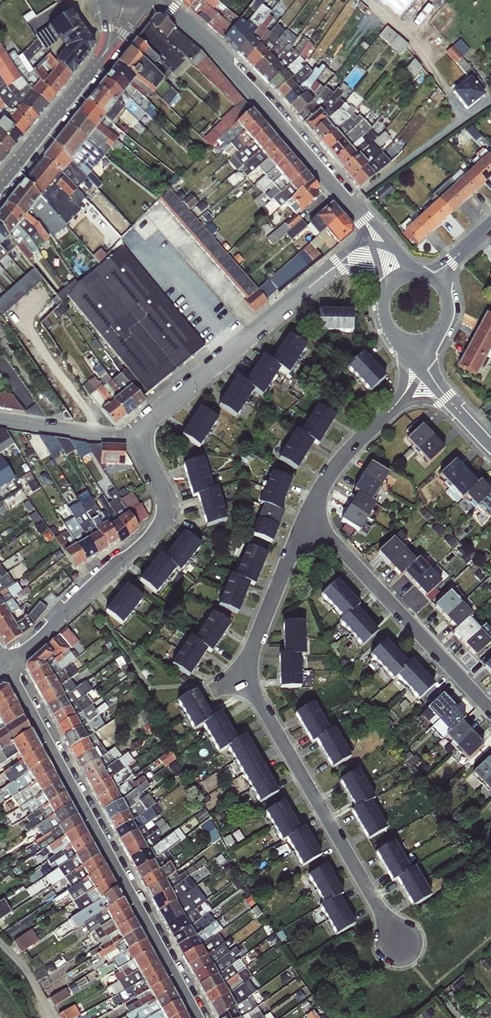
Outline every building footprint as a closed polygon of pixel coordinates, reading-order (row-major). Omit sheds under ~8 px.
[(35,19),(56,5),(53,0),(23,0),(35,19)] [(212,12),(199,0),(177,0),(224,40),(240,21),(228,11),(222,19),(212,12)] [(219,3),(215,0),(199,0),(212,12),(219,3)] [(398,15),(412,0),(382,0),(398,15)] [(35,35),(36,41),(57,66),(71,78),(79,68),(78,67),(96,46),(70,12),(35,35)] [(148,24),(185,60),(189,64),(200,51),(159,16),(156,16),(154,17),(148,24)] [(269,52),(279,39),(275,35),(283,23),(280,20),(269,33),(245,60),(253,68),(269,52)] [(185,60),(148,24),(136,40),(168,71),(172,73),(185,60)] [(245,60),(269,33),(261,25),(252,36),(238,52),(245,60)] [(388,26),(380,34),(402,54),(410,45),(388,26)] [(238,52),(252,36),(244,27),(230,44),(238,52)] [(269,52),(253,68),(260,76),(290,48),(299,34),(295,32),(293,33),(288,29),(279,39),(269,52)] [(286,69),(308,42),(303,37),(293,50),(290,48),(260,76),(267,83),(286,69)] [(448,51),(457,62),(471,49),(461,39),(448,51)] [(128,49),(164,82),(169,78),(166,74),(168,71),(136,40),(128,49)] [(55,98),(71,78),(57,66),(36,41),(22,54),(38,83),(55,98)] [(286,69),(267,83),(276,92),(302,68),(300,65),(311,49),(312,44),(308,42),(286,69)] [(19,104),(38,119),(48,107),(31,91),(7,56),(0,44),(0,79),(19,104)] [(117,63),(150,92),(169,107),(178,95),(164,82),(128,49),(117,63)] [(14,51),(7,56),(31,91),(48,107),(55,98),(38,83),(22,54),(18,58),(14,51)] [(216,144),(252,110),(200,51),(189,64),(233,107),(220,120),(222,123),(215,130),(212,129),(203,138),(210,147),(216,144)] [(413,59),(408,69),(416,74),(422,64),(413,59)] [(150,92),(117,63),(110,72),(139,93),(141,90),(142,90),(147,94),(150,92)] [(304,82),(311,71),(306,65),(302,68),(276,92),(282,100),(304,82)] [(306,94),(315,82),(322,72),(315,67),(311,71),(304,82),(282,100),(289,108),(306,94)] [(104,80),(145,114),(151,120),(155,116),(149,109),(149,103),(139,93),(110,72),(104,80)] [(471,76),(451,90),(466,110),(485,94),(471,76)] [(12,112),(30,128),(38,119),(19,104),(0,79),(0,98),(12,112)] [(97,89),(137,121),(141,125),(146,121),(142,116),(145,114),(104,80),(97,89)] [(313,103),(324,90),(315,82),(306,94),(289,108),(296,116),(313,103)] [(327,121),(344,104),(337,98),(342,91),(337,88),(331,96),(319,111),(302,124),(311,134),(327,121)] [(86,103),(104,120),(111,125),(118,116),(131,128),(137,121),(97,89),(86,103)] [(319,111),(331,96),(324,90),(313,103),(296,116),(302,124),(319,111)] [(30,128),(12,112),(0,98),(0,118),(4,122),(23,137),(30,128)] [(76,115),(120,151),(124,146),(117,140),(118,137),(101,123),(104,120),(86,103),(76,115)] [(327,121),(311,134),(319,144),(347,122),(350,117),(345,113),(349,108),(344,104),(327,121)] [(252,110),(216,144),(222,150),(259,119),(252,110)] [(68,126),(99,152),(104,145),(117,154),(120,151),(76,115),(68,126)] [(16,146),(23,137),(4,122),(0,118),(0,133),(16,146)] [(259,119),(222,150),(228,156),(231,153),(233,157),(267,128),(259,119)] [(334,161),(371,130),(363,119),(353,129),(327,152),(334,161)] [(327,152),(353,129),(347,122),(319,144),(327,152)] [(82,164),(91,172),(104,156),(99,152),(68,126),(59,137),(86,159),(82,164)] [(267,128),(233,157),(228,162),(236,171),(242,166),(275,138),(267,128)] [(341,169),(377,138),(371,130),(334,161),(341,169)] [(350,180),(382,153),(378,149),(390,138),(384,131),(377,138),(341,169),(350,180)] [(16,146),(0,133),(0,149),(8,155),(16,146)] [(86,159),(59,137),(53,144),(87,179),(95,189),(101,184),(91,172),(82,164),(86,159)] [(275,138),(242,166),(246,170),(242,174),(245,178),(283,147),(275,138)] [(87,179),(53,144),(42,158),(77,189),(87,179)] [(283,147),(245,178),(251,187),(255,185),(290,155),(283,147)] [(484,184),(490,178),(490,154),(488,151),(486,153),(484,150),(470,163),(474,167),(470,170),(484,184)] [(382,153),(350,180),(358,190),(390,163),(382,153)] [(290,155),(255,185),(262,193),(271,185),(297,164),(290,155)] [(24,181),(63,226),(65,226),(81,211),(74,204),(82,195),(77,189),(42,158),(24,181)] [(297,164),(271,185),(273,188),(257,204),(261,209),(274,200),(305,173),(297,164)] [(484,184),(470,170),(464,176),(459,170),(449,180),(454,185),(467,200),(484,184)] [(287,206),(312,181),(305,173),(274,200),(282,211),(287,206)] [(46,217),(50,224),(57,231),(63,226),(24,181),(17,191),(46,217)] [(306,228),(307,226),(297,215),(318,197),(315,192),(319,189),(312,181),(287,206),(290,209),(293,214),(266,239),(272,246),(284,235),(291,241),(306,228)] [(467,200),(454,185),(437,200),(450,214),(467,200)] [(23,219),(36,232),(44,242),(48,240),(55,250),(64,244),(55,232),(51,235),(47,228),(49,226),(50,224),(46,217),(17,191),(6,204),(23,219)] [(262,290),(172,191),(167,196),(174,204),(169,209),(235,282),(232,284),(248,302),(262,290)] [(450,214),(437,200),(420,215),(433,230),(450,214)] [(23,219),(6,204),(1,211),(30,239),(33,239),(36,232),(23,219)] [(307,226),(306,228),(316,239),(342,217),(331,204),(307,223),(308,225),(307,226)] [(1,211),(0,212),(0,228),(29,261),(33,257),(21,243),(23,242),(32,254),(37,250),(30,239),(1,211)] [(122,236),(131,229),(120,215),(111,222),(122,236)] [(433,230),(420,215),(412,223),(408,219),(399,227),(416,245),(433,230)] [(342,217),(316,239),(267,280),(279,292),(322,258),(315,249),(324,241),(331,249),(350,233),(351,227),(342,217)] [(0,297),(0,310),(4,315),(44,278),(34,267),(0,297)] [(335,311),(319,311),(319,332),(334,332),(335,311)] [(351,332),(352,312),(335,311),(334,332),(351,332)] [(490,339),(490,316),(485,313),(476,331),(490,339)] [(488,360),(490,361),(490,339),(476,331),(466,348),(488,360)] [(297,361),(306,347),(288,336),(279,349),(297,361)] [(488,360),(466,348),(456,367),(475,377),(480,368),(483,369),(488,360)] [(288,375),(297,361),(279,349),(270,363),(280,369),(288,375)] [(373,366),(362,353),(346,368),(357,381),(373,366)] [(252,371),(271,383),(280,369),(270,363),(261,357),(252,371)] [(111,381),(135,410),(145,403),(113,363),(107,368),(115,378),(111,381)] [(384,377),(373,366),(357,381),(368,392),(384,377)] [(99,383),(126,418),(135,410),(111,381),(102,369),(95,373),(101,381),(99,383)] [(271,383),(252,371),(244,384),(253,391),(262,397),(271,383)] [(126,418),(99,383),(94,378),(87,382),(89,386),(84,390),(90,397),(114,427),(126,418)] [(226,393),(245,404),(253,391),(244,384),(235,378),(226,393)] [(245,404),(226,393),(217,406),(236,418),(245,404)] [(307,420),(326,431),(334,417),(315,406),(307,420)] [(208,434),(217,421),(200,409),(190,423),(208,434)] [(326,431),(307,420),(299,433),(313,443),(317,446),(326,431)] [(199,448),(208,434),(190,423),(182,436),(199,448)] [(432,438),(421,426),(405,441),(417,453),(432,438)] [(5,447),(14,443),(6,431),(0,430),(0,450),(5,447)] [(286,445),(305,456),(313,443),(299,433),(295,431),(286,445)] [(57,436),(46,442),(54,458),(66,452),(57,436)] [(444,450),(432,438),(417,453),(428,465),(444,450)] [(89,444),(86,445),(102,471),(104,469),(104,465),(124,466),(125,446),(89,444)] [(305,456),(286,445),(278,459),(297,470),(305,456)] [(14,478),(0,457),(0,488),(14,478)] [(188,482),(209,475),(204,460),(183,466),(188,482)] [(450,489),(465,473),(455,461),(438,476),(450,489)] [(360,478),(379,488),(388,474),(369,463),(360,478)] [(263,490),(284,496),(290,482),(269,473),(263,490)] [(464,497),(476,484),(465,473),(450,489),(460,500),(464,497)] [(196,496),(213,490),(209,475),(188,482),(192,497),(196,496)] [(356,494),(372,501),(379,488),(360,478),(352,491),(356,494)] [(475,508),(490,493),(479,481),(476,484),(464,497),(475,508)] [(201,511),(221,505),(217,489),(213,490),(196,496),(201,511)] [(262,505),(278,511),(284,496),(263,490),(257,504),(262,505)] [(120,499),(136,525),(148,517),(143,506),(140,504),(139,504),(132,492),(120,499)] [(475,508),(486,520),(490,515),(490,494),(490,493),(475,508)] [(348,507),(367,518),(376,504),(372,501),(356,494),(348,507)] [(92,500),(118,543),(119,545),(128,537),(108,504),(102,495),(98,497),(104,507),(101,508),(96,498),(92,500)] [(108,504),(128,537),(138,528),(136,525),(120,499),(118,497),(108,504)] [(97,533),(108,549),(118,543),(92,500),(81,506),(97,533)] [(221,505),(201,511),(205,527),(226,521),(221,505)] [(256,520),(276,528),(282,512),(278,511),(262,505),(256,520)] [(367,518),(348,507),(340,521),(359,532),(367,518)] [(67,531),(85,563),(97,556),(86,539),(74,519),(68,508),(61,513),(64,517),(60,520),(67,531)] [(276,528),(256,520),(250,535),(270,543),(276,528)] [(85,563),(67,531),(59,535),(53,526),(48,530),(75,569),(85,563)] [(86,539),(97,556),(108,549),(97,533),(86,539)] [(173,546),(190,560),(200,547),(183,533),(173,546)] [(389,565),(405,549),(394,537),(377,552),(389,565)] [(190,560),(173,546),(163,558),(176,570),(180,573),(190,560)] [(240,562),(261,571),(267,555),(247,547),(240,562)] [(403,573),(415,561),(405,549),(389,565),(399,577),(403,573)] [(149,569),(167,582),(176,570),(163,558),(159,555),(149,569)] [(413,585),(429,570),(418,558),(415,561),(403,573),(413,585)] [(261,571),(240,562),(234,576),(250,584),(255,586),(261,571)] [(167,582),(149,569),(139,581),(157,595),(167,582)] [(429,570),(413,585),(424,597),(440,583),(429,570)] [(0,578),(0,592),(5,589),(2,583),(9,579),(6,574),(0,578)] [(223,590),(244,598),(250,584),(234,576),(230,575),(223,590)] [(12,598),(15,596),(19,600),(31,592),(30,590),(27,587),(19,591),(18,589),(21,585),(18,581),(5,589),(0,592),(0,606),(12,598)] [(331,608),(347,593),(336,581),(320,596),(331,608)] [(132,613),(142,599),(125,586),(115,599),(132,613)] [(244,598),(223,590),(217,605),(238,613),(244,598)] [(445,620),(461,604),(450,592),(434,608),(445,620)] [(347,593),(331,608),(342,619),(355,609),(359,605),(347,593)] [(0,606),(0,635),(15,624),(5,609),(15,603),(12,598),(0,606)] [(122,625),(132,613),(115,599),(105,611),(122,625)] [(461,604),(445,620),(456,631),(469,620),(472,616),(461,604)] [(0,635),(0,639),(5,646),(34,625),(33,621),(44,612),(39,607),(15,624),(0,635)] [(350,635),(365,620),(355,609),(342,619),(338,623),(350,635)] [(200,628),(219,640),(228,626),(209,614),(200,628)] [(365,620),(350,635),(360,647),(377,632),(365,620)] [(464,647),(479,631),(469,620),(456,631),(452,634),(464,647)] [(282,640),(304,639),(304,623),(282,623),(282,640)] [(219,640),(200,628),(192,641),(206,651),(210,654),(219,640)] [(479,631),(464,647),(474,658),(490,643),(479,631)] [(24,668),(28,676),(67,650),(69,648),(57,636),(26,663),(24,668)] [(179,653),(198,664),(206,651),(192,641),(188,638),(179,653)] [(304,639),(282,640),(283,655),(300,656),(305,656),(304,639)] [(381,669),(396,653),(386,642),(369,657),(381,669)] [(70,653),(67,650),(28,676),(34,685),(63,670),(78,659),(74,651),(70,653)] [(198,664),(179,653),(170,666),(189,678),(198,664)] [(395,677),(407,665),(396,653),(381,669),(392,681),(395,677)] [(278,673),(300,671),(300,656),(283,655),(278,655),(278,673)] [(483,667),(490,676),(490,659),(483,667)] [(406,689),(422,674),(410,661),(407,665),(395,677),(406,689)] [(67,674),(63,670),(34,685),(40,697),(69,681),(78,673),(74,669),(67,674)] [(300,671),(278,673),(279,688),(301,687),(300,671)] [(422,674),(406,689),(417,701),(433,686),(422,674)] [(75,689),(69,681),(40,697),(45,707),(64,698),(75,689)] [(79,685),(75,689),(64,698),(45,707),(51,717),(69,708),(86,694),(83,689),(87,687),(85,682),(79,685)] [(12,697),(6,687),(1,686),(0,686),(0,705),(12,697)] [(185,717),(203,705),(195,691),(176,702),(185,717)] [(91,704),(86,694),(69,708),(51,717),(56,727),(75,718),(91,704)] [(437,722),(453,707),(442,695),(426,710),(437,722)] [(12,697),(0,705),(0,717),(17,706),(12,697)] [(95,710),(91,704),(75,718),(56,727),(62,738),(80,728),(100,714),(107,709),(104,703),(95,710)] [(304,730),(322,718),(314,704),(295,715),(304,730)] [(202,724),(211,718),(203,705),(185,717),(192,731),(202,724)] [(23,717),(17,706),(0,717),(0,730),(23,717)] [(453,707),(437,722),(447,733),(461,723),(464,719),(453,707)] [(210,738),(229,727),(220,713),(211,718),(202,724),(210,738)] [(107,724),(100,714),(80,728),(62,738),(69,749),(92,735),(107,724)] [(30,731),(23,717),(0,730),(0,750),(30,731)] [(316,741),(330,731),(322,718),(304,730),(311,743),(316,741)] [(455,749),(471,734),(461,723),(447,733),(444,737),(455,749)] [(229,727),(210,738),(218,752),(226,748),(235,741),(229,727)] [(324,754),(342,743),(334,729),(330,731),(316,741),(324,754)] [(30,731),(0,750),(0,765),(17,755),(21,761),(40,749),(30,731)] [(471,734),(455,749),(466,761),(482,746),(471,734)] [(100,746),(92,735),(69,749),(75,760),(100,746)] [(234,762),(253,751),(245,736),(235,741),(226,748),(234,762)] [(342,743),(324,754),(332,768),(351,757),(342,743)] [(106,754),(100,746),(75,760),(80,769),(106,754)] [(114,748),(106,754),(80,769),(85,779),(103,770),(121,756),(114,748)] [(9,784),(11,783),(47,761),(40,749),(21,761),(2,773),(9,784)] [(164,765),(177,760),(173,751),(160,756),(164,765)] [(253,751),(234,762),(242,776),(261,765),(253,751)] [(127,753),(121,756),(103,770),(85,779),(91,790),(108,780),(132,760),(127,753)] [(490,777),(490,762),(487,758),(471,773),(482,785),(490,777)] [(136,764),(132,760),(108,780),(91,790),(97,801),(115,791),(132,778),(133,777),(128,769),(136,764)] [(11,783),(17,793),(52,771),(47,761),(11,783)] [(251,790),(270,779),(261,765),(242,776),(251,790)] [(347,796),(366,785),(357,770),(338,782),(347,796)] [(11,798),(18,808),(58,782),(52,771),(17,793),(11,798)] [(134,782),(132,778),(115,791),(97,801),(102,810),(121,799),(146,782),(142,776),(134,782)] [(482,785),(490,795),(490,777),(482,785)] [(270,779),(251,790),(259,804),(278,793),(270,779)] [(26,810),(30,815),(64,793),(58,782),(18,808),(21,814),(26,810)] [(149,787),(146,782),(121,799),(102,810),(108,821),(127,813),(144,797),(141,793),(149,787)] [(366,785),(347,796),(354,809),(370,801),(374,799),(366,785)] [(32,829),(35,827),(70,804),(64,793),(30,815),(25,818),(32,829)] [(147,795),(144,797),(127,813),(108,821),(113,831),(151,808),(155,805),(147,795)] [(359,826),(377,814),(370,801),(354,809),(350,812),(359,826)] [(273,828),(292,816),(283,802),(264,813),(273,828)] [(35,827),(42,837),(76,816),(70,804),(35,827)] [(156,817),(151,808),(113,831),(118,840),(150,822),(156,817)] [(377,814),(359,826),(367,840),(386,829),(377,814)] [(34,842),(41,851),(82,825),(76,816),(42,837),(34,842)] [(285,839),(299,829),(292,816),(273,828),(281,841),(285,839)] [(153,826),(150,822),(118,840),(124,851),(166,824),(162,820),(153,826)] [(210,820),(201,826),(212,843),(222,837),(210,820)] [(170,829),(166,824),(124,851),(129,860),(147,851),(159,842),(156,838),(170,829)] [(87,835),(82,825),(41,851),(44,856),(50,852),(53,856),(87,835)] [(293,852),(312,841),(303,827),(299,829),(285,839),(293,852)] [(172,833),(159,842),(147,851),(129,860),(135,871),(154,861),(168,850),(171,849),(169,846),(177,841),(172,833)] [(53,863),(57,869),(93,845),(87,835),(53,856),(46,860),(49,865),(53,863)] [(312,841),(293,852),(301,866),(320,856),(312,841)] [(384,869),(402,856),(394,842),(375,853),(384,869)] [(57,869),(63,878),(98,856),(93,845),(57,869)] [(174,860),(168,850),(154,861),(135,871),(140,880),(170,863),(174,860)] [(63,878),(70,888),(104,866),(98,856),(63,878)] [(395,879),(410,869),(402,856),(384,869),(391,882),(395,879)] [(175,872),(170,863),(140,880),(145,890),(164,880),(175,872)] [(67,896),(72,902),(110,877),(104,866),(70,888),(52,900),(55,905),(67,896)] [(178,877),(175,872),(164,880),(145,890),(151,900),(170,891),(187,877),(196,871),(193,866),(178,877)] [(315,891),(334,880),(325,866),(306,877),(315,891)] [(403,893),(422,882),(414,867),(410,869),(395,879),(403,893)] [(74,909),(78,913),(116,888),(110,877),(72,902),(63,909),(67,914),(74,909)] [(192,882),(187,877),(170,891),(151,900),(157,912),(174,903),(192,889),(189,886),(192,882)] [(334,880),(315,891),(322,905),(338,897),(342,894),(334,880)] [(422,882),(403,893),(412,907),(430,896),(422,882)] [(200,883),(192,889),(174,903),(157,912),(165,926),(203,903),(209,898),(206,891),(200,883)] [(77,930),(83,926),(122,900),(116,888),(78,913),(66,922),(71,929),(75,926),(77,930)] [(327,922),(345,910),(338,897),(322,905),(318,907),(327,922)] [(12,913),(5,899),(0,902),(0,919),(12,913)] [(89,935),(96,929),(127,909),(122,900),(83,926),(89,935)] [(206,908),(203,903),(165,926),(171,937),(201,919),(198,914),(206,908)] [(94,945),(99,941),(133,919),(127,909),(96,929),(99,933),(90,939),(94,945)] [(345,910),(327,922),(335,935),(354,924),(345,910)] [(207,913),(201,919),(171,937),(176,947),(214,922),(207,913)] [(91,958),(96,955),(138,929),(133,919),(99,941),(101,945),(88,952),(91,958)] [(216,921),(214,922),(176,947),(182,956),(213,937),(210,934),(219,926),(216,921)] [(16,939),(23,950),(41,939),(34,928),(16,939)] [(104,957),(108,962),(145,941),(138,929),(96,955),(100,960),(104,957)] [(214,936),(213,937),(182,956),(187,967),(230,939),(231,937),(227,932),(217,939),(214,936)] [(236,947),(230,939),(187,967),(192,976),(236,947)] [(113,963),(117,970),(150,951),(145,941),(108,962),(104,964),(107,967),(113,963)] [(239,952),(236,947),(192,976),(197,985),(236,962),(233,957),(239,952)] [(108,978),(111,985),(155,960),(150,951),(117,970),(118,972),(112,975),(112,976),(108,978)] [(245,968),(242,970),(204,996),(209,1006),(246,981),(268,965),(263,959),(250,968),(254,971),(251,974),(245,968)] [(123,992),(130,988),(161,971),(155,960),(111,985),(110,986),(115,995),(123,992)] [(242,970),(236,962),(197,985),(204,996),(242,970)] [(126,1003),(135,997),(166,980),(161,971),(130,988),(132,991),(123,996),(126,1003)] [(125,1008),(128,1014),(171,989),(166,980),(135,997),(138,1001),(125,1008)] [(255,992),(246,981),(209,1006),(215,1017),(251,997),(255,992)] [(58,1003),(72,995),(68,987),(54,995),(58,1003)] [(136,1017),(147,1017),(177,1001),(171,989),(128,1014),(125,1015),(127,1017),(134,1017),(135,1017),(136,1017)] [(251,997),(215,1017),(241,1017),(248,1015),(257,1007),(251,997)] [(184,1012),(177,1001),(147,1017),(173,1017),(184,1012)] [(82,1014),(76,1004),(61,1012),(64,1017),(74,1017),(82,1014)]
